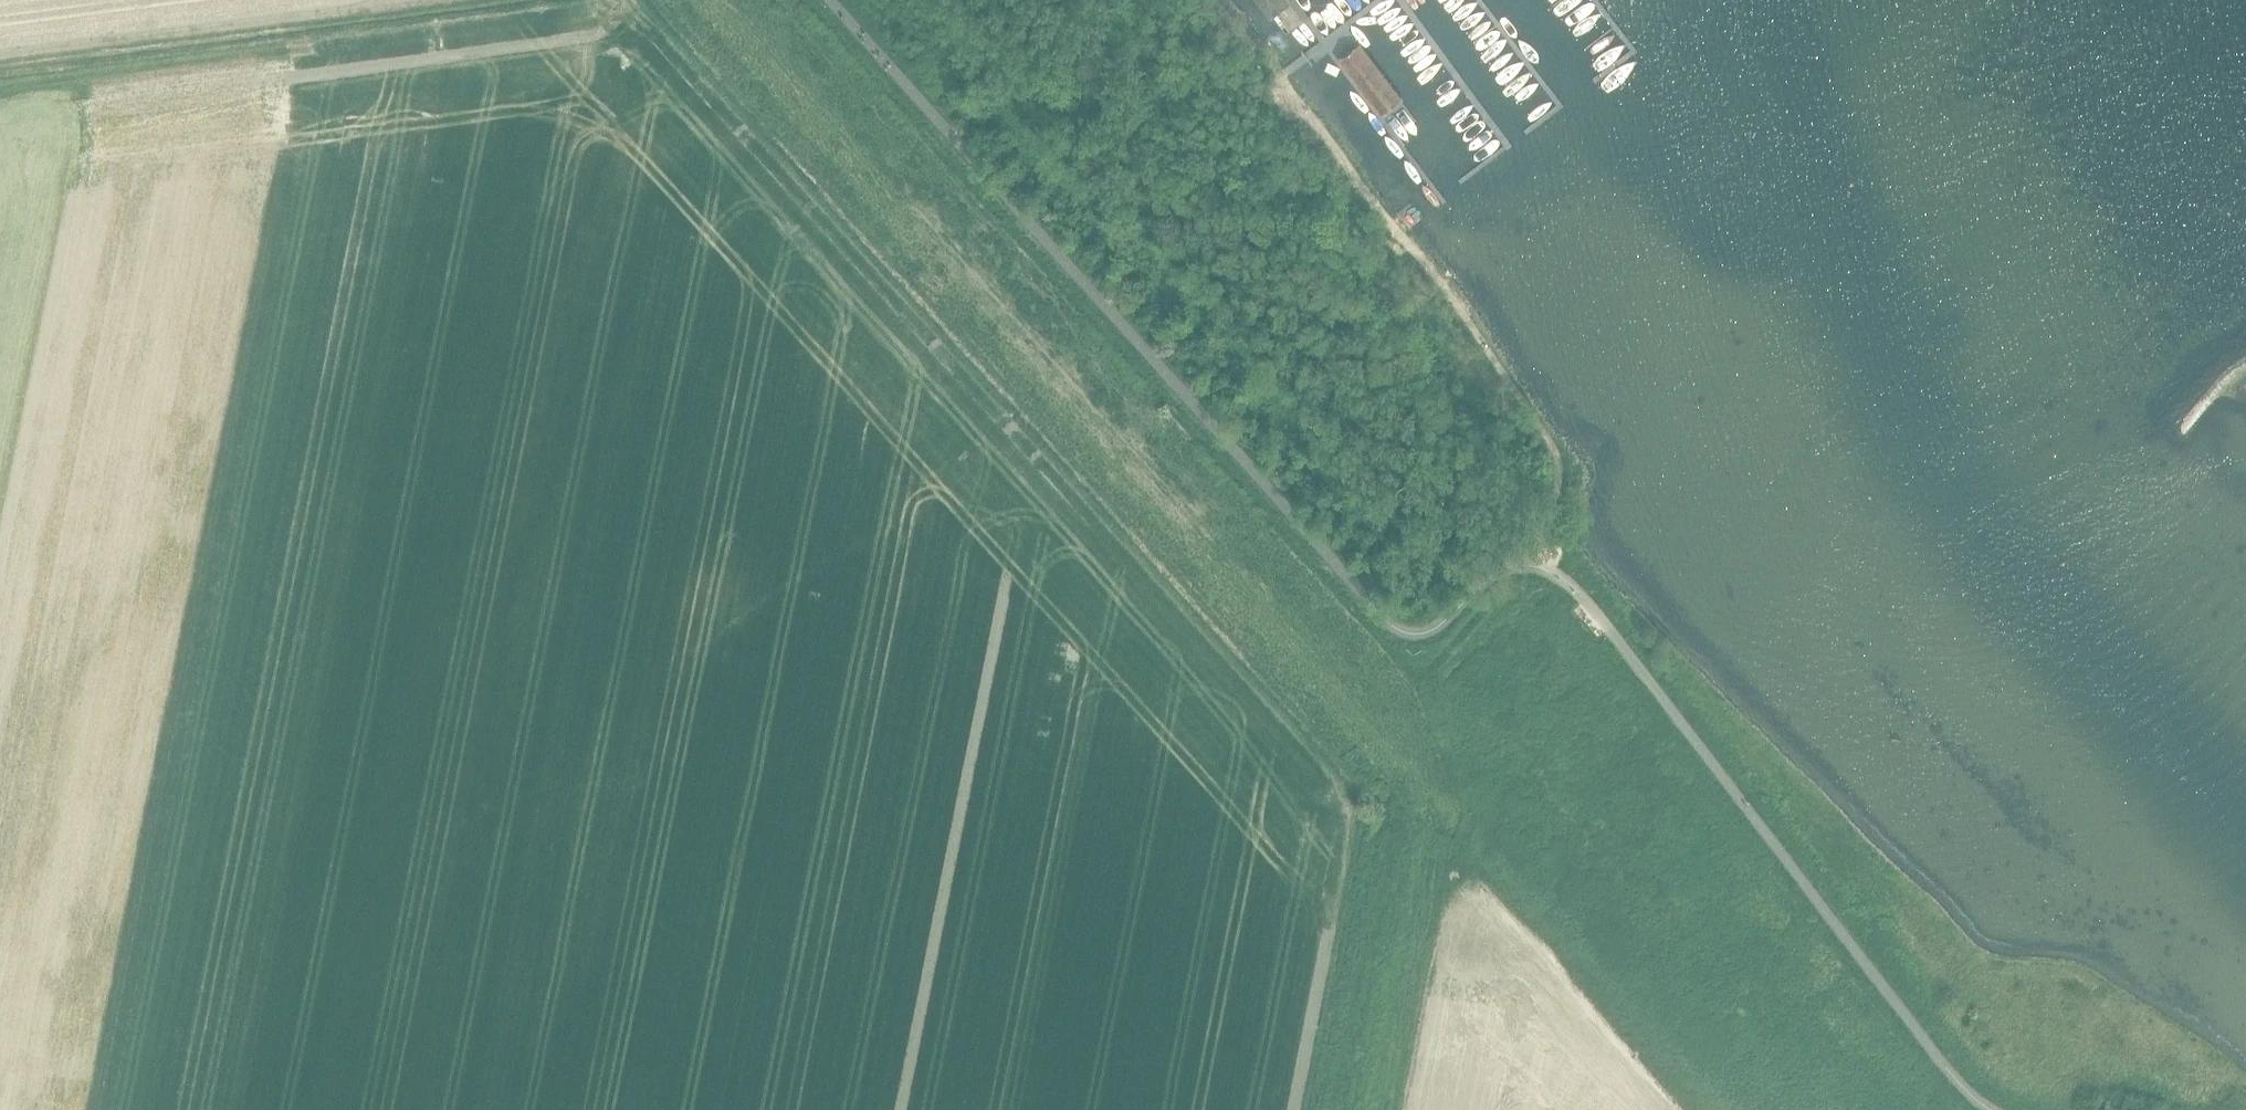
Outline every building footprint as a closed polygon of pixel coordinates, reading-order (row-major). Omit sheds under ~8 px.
[(1270,17),(1291,2),(1290,0),(1257,0),(1270,17)] [(1357,46),(1339,59),(1379,113),(1397,99),(1357,46)]
